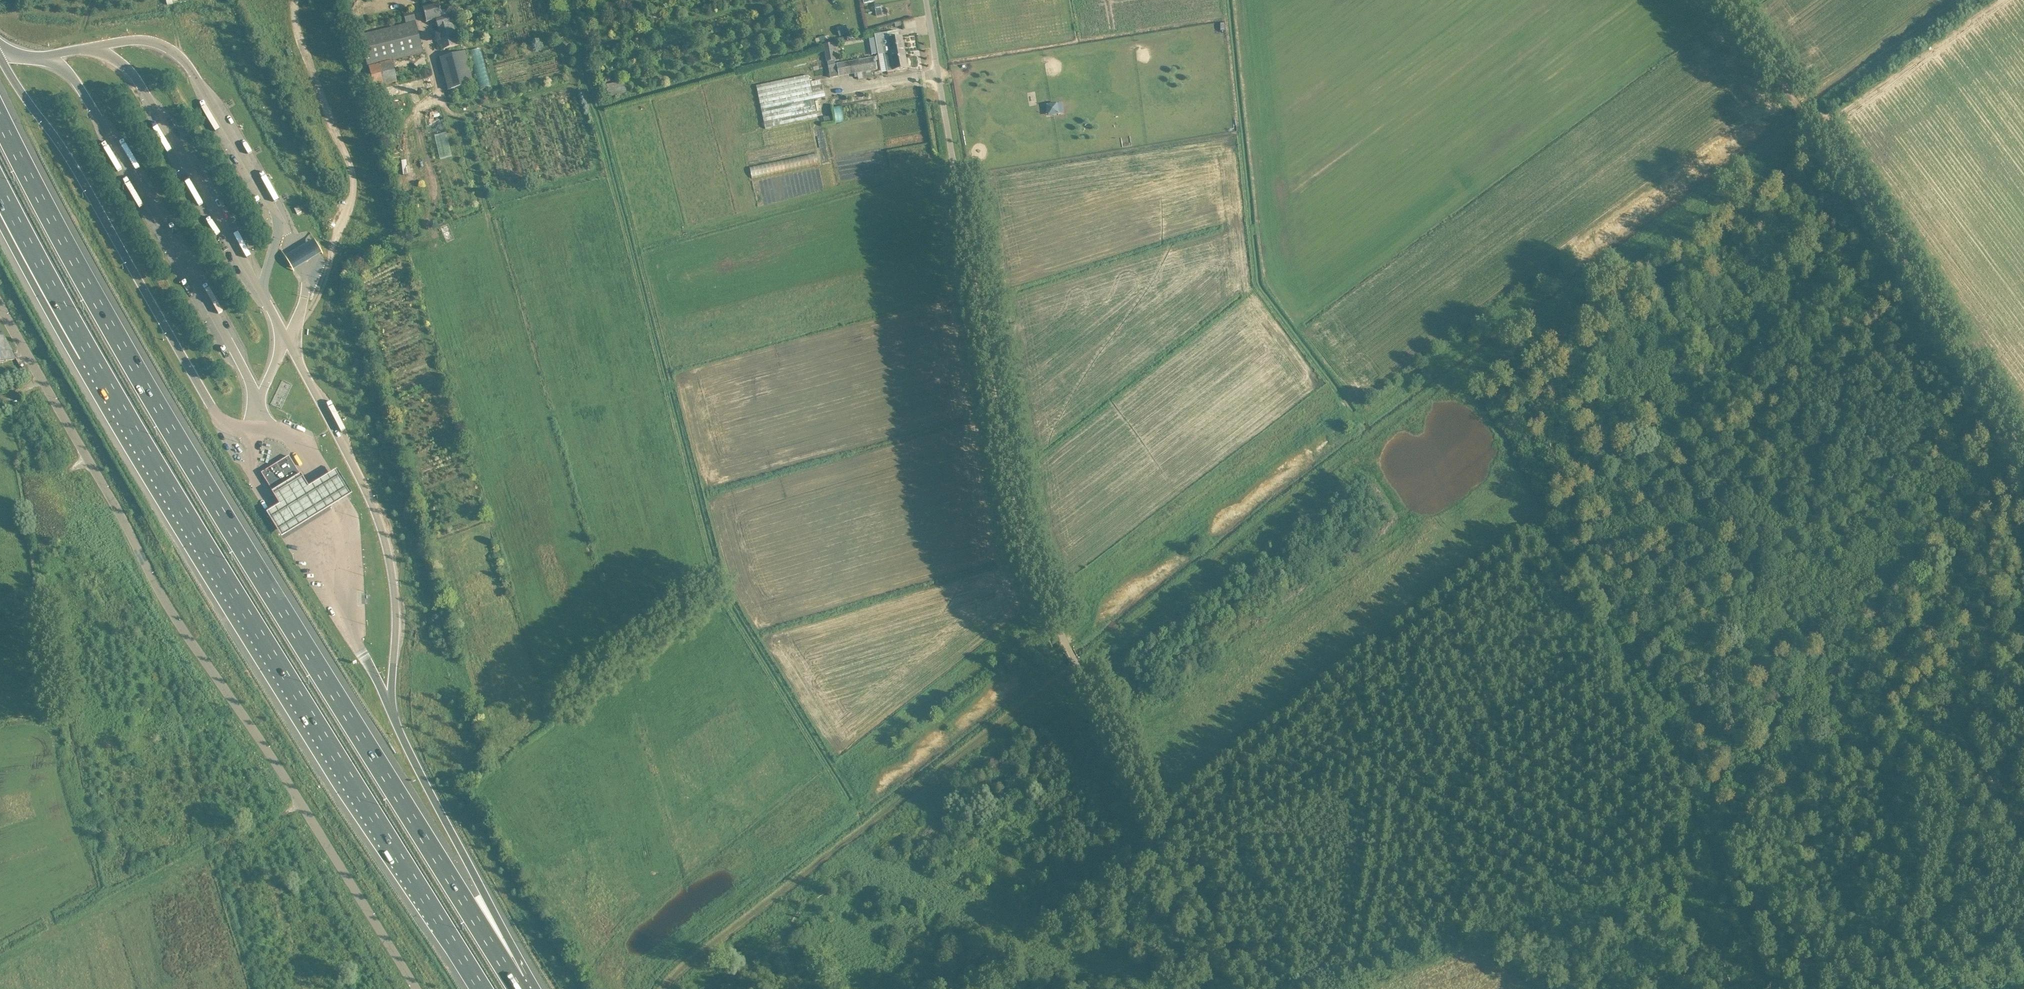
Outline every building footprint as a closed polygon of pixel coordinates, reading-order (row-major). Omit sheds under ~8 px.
[(448,10),(441,12),(439,3),(423,7),(427,22),(436,20),(438,28),(437,28),(443,50),(458,46),(456,36),(463,34),(461,24),(453,26),(452,24),(457,23),(454,14),(449,15),(448,10)] [(356,37),(358,47),(364,68),(369,67),(375,89),(429,75),(413,11),(404,14),(406,24),(356,37)] [(902,36),(899,37),(898,31),(875,35),(878,55),(885,53),(890,52),(896,51),(896,53),(904,52),(902,36)] [(837,51),(835,42),(824,44),(828,61),(837,60),(835,52),(837,51)] [(907,68),(904,52),(896,53),(896,51),(890,52),(885,53),(886,60),(885,60),(887,72),(907,68)] [(474,84),(466,52),(440,59),(448,91),(474,84)] [(830,78),(838,76),(876,70),(874,58),(828,66),(830,78)] [(813,99),(825,97),(823,85),(821,85),(820,80),(811,82),(812,87),(810,87),(808,75),(757,86),(765,129),(817,118),(813,99)] [(875,116),(872,100),(833,107),(836,123),(875,116)] [(402,119),(397,102),(377,107),(382,125),(402,119)] [(171,162),(178,158),(164,133),(157,137),(171,162)] [(194,149),(187,152),(200,178),(207,174),(194,149)] [(300,206),(293,208),(296,215),(303,213),(300,206)] [(213,213),(206,216),(215,242),(222,240),(213,213)] [(240,243),(245,240),(237,226),(233,229),(240,243)] [(298,249),(285,257),(293,270),(305,264),(320,255),(312,241),(298,249)] [(262,473),(275,494),(302,477),(289,456),(262,473)] [(310,490),(302,477),(275,494),(274,495),(282,507),(274,512),(268,515),(284,540),(290,536),(340,506),(355,496),(339,472),(325,481),(310,490)]
